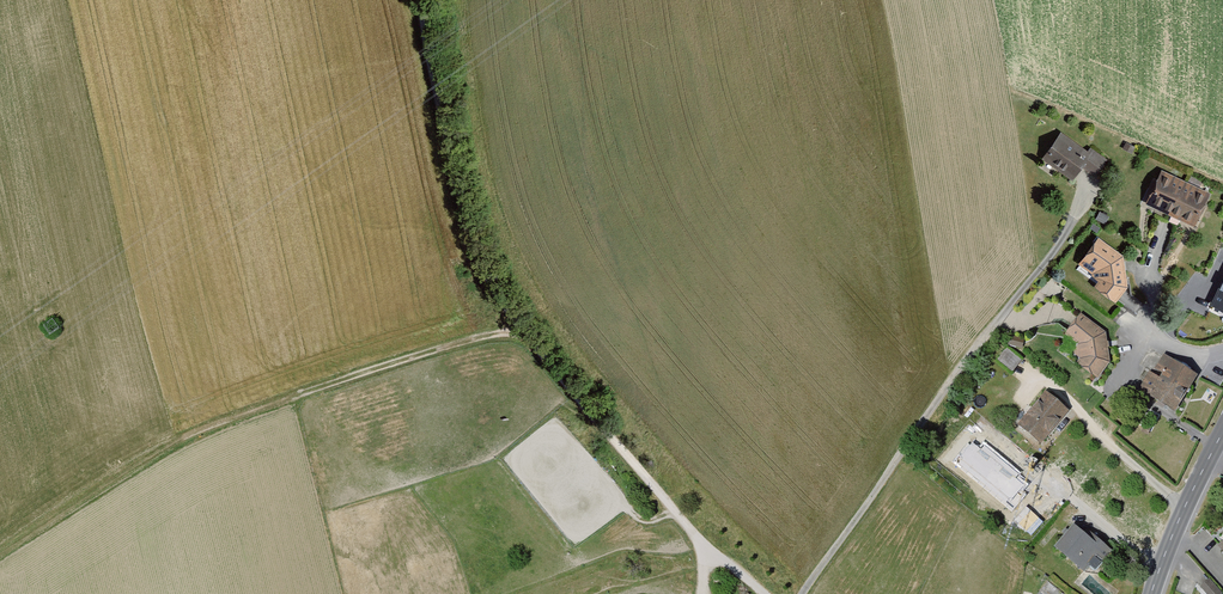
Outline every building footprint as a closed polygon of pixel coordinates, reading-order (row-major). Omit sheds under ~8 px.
[(1044,160),(1074,180),(1082,167),(1099,179),(1112,162),(1090,147),(1086,152),(1062,135),(1044,160)] [(1163,170),(1146,203),(1196,227),(1212,196),(1163,170)] [(1095,278),(1097,287),(1118,304),(1129,287),(1125,256),(1099,236),(1079,263),(1093,275),(1095,278)] [(1214,304),(1222,307),(1222,281),(1214,304)] [(1082,360),(1078,365),(1099,380),(1112,363),(1105,331),(1081,312),(1066,336),(1079,345),(1074,352),(1082,360)] [(1022,361),(1009,349),(997,362),(1011,374),(1022,361)] [(1149,372),(1139,389),(1178,414),(1198,376),(1163,355),(1156,369),(1164,374),(1161,378),(1149,372)] [(1048,392),(1018,427),(1042,446),(1071,411),(1048,392)] [(962,461),(957,466),(997,497),(1017,471),(978,442),(969,454),(962,449),(956,457),(962,461)] [(1075,528),(1058,548),(1086,573),(1090,569),(1094,572),(1097,572),(1103,566),(1101,562),(1099,559),(1105,552),(1088,537),(1087,538),(1075,528)] [(1201,587),(1207,593),(1222,593),(1222,592),(1210,579),(1201,587)] [(1048,581),(1037,593),(1063,593),(1048,581)]
